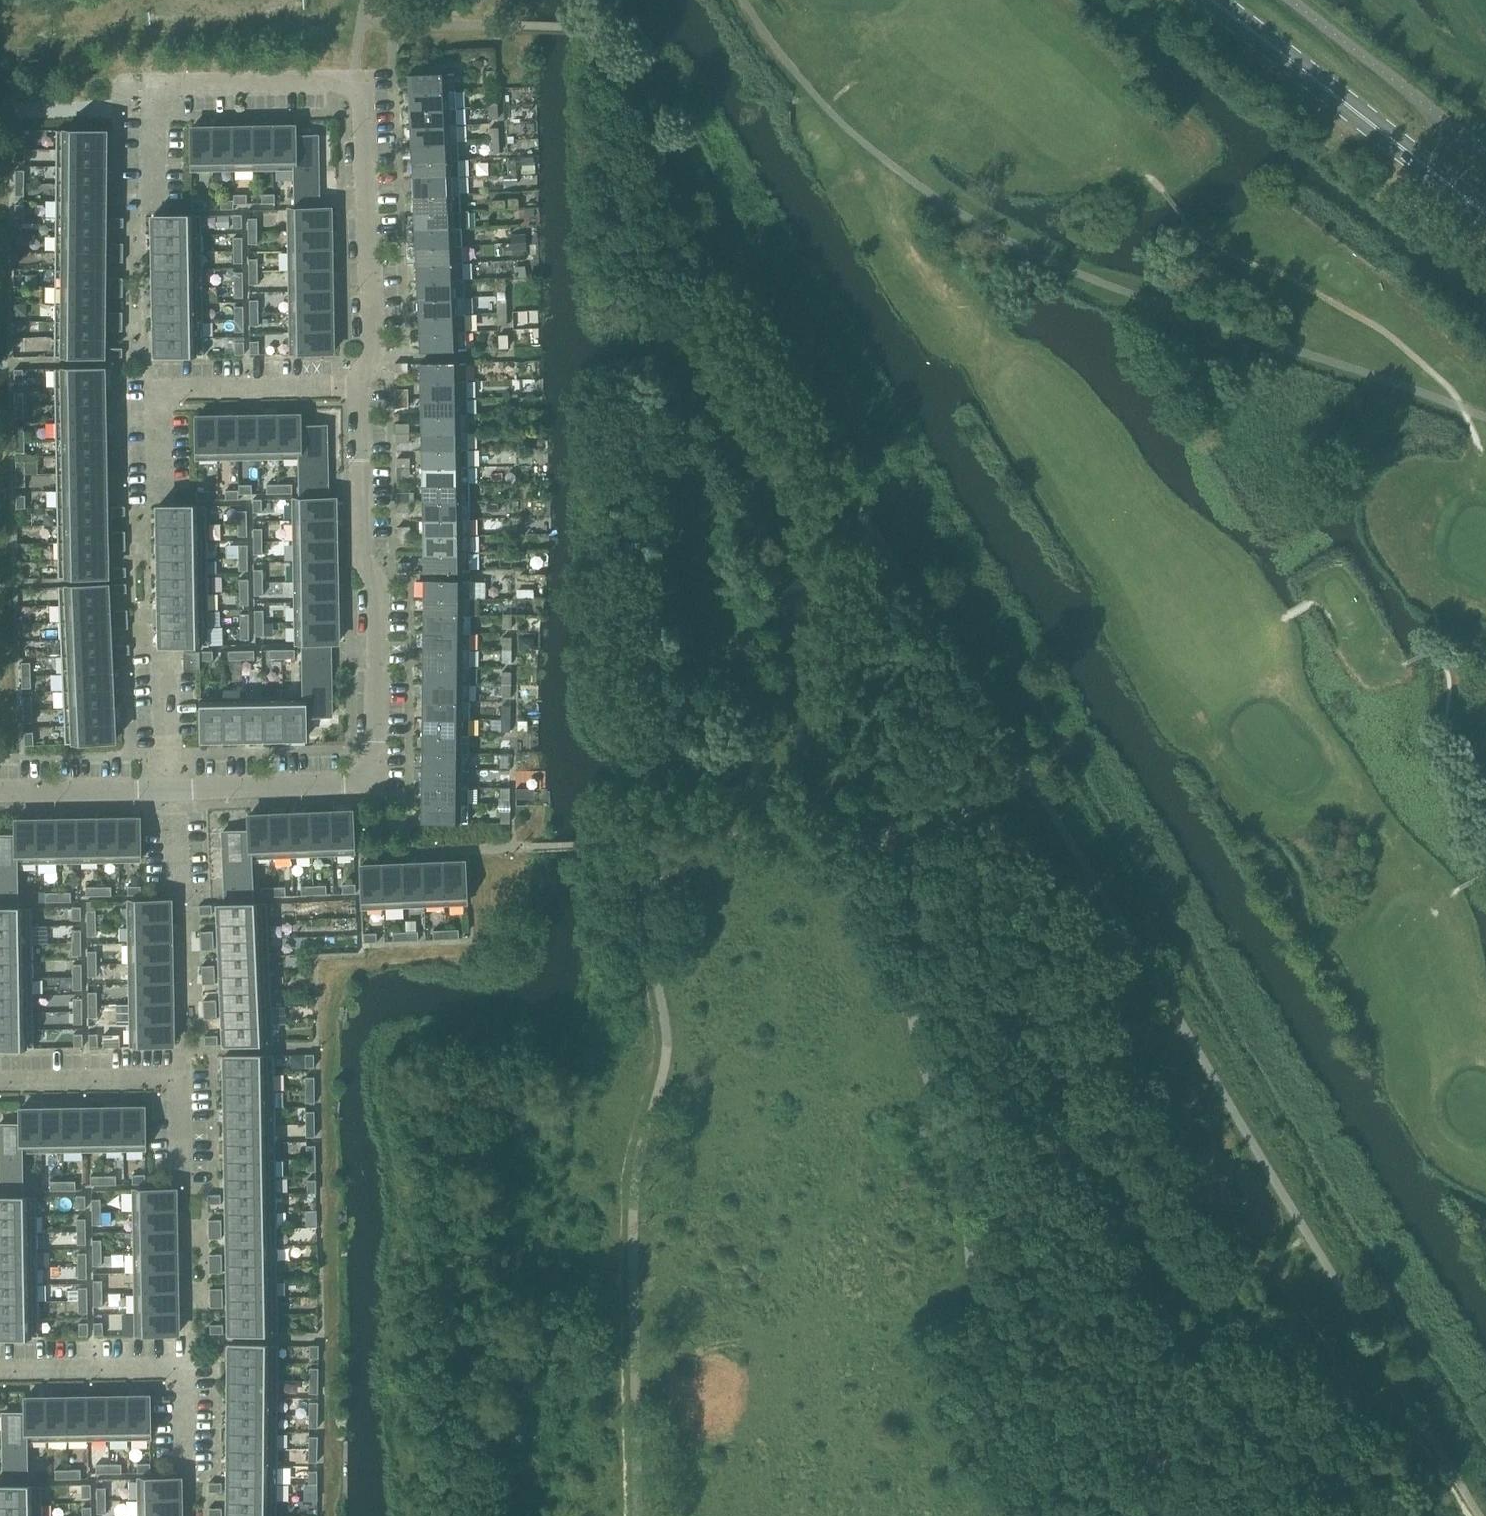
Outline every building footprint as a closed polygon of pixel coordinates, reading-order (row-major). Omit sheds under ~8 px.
[(497,83),(496,70),(487,71),(488,83),(497,83)] [(408,74),(409,92),(455,90),(455,72),(408,74)] [(409,92),(410,109),(456,107),(455,90),(409,92)] [(489,93),(489,106),(498,105),(497,93),(489,93)] [(498,105),(489,106),(490,119),(498,118),(498,105)] [(410,109),(410,126),(457,124),(456,107),(410,109)] [(410,126),(411,144),(458,142),(457,124),(410,126)] [(296,126),(274,127),(275,169),(294,168),(295,168),(294,136),(296,136),(296,126)] [(254,127),(233,128),(234,169),(254,169),(254,127)] [(274,127),(254,127),(254,169),(275,169),(274,127)] [(212,128),(191,128),(192,170),(213,170),(212,128)] [(233,128),(212,128),(213,170),(234,169),(233,128)] [(490,128),(491,140),(499,140),(499,128),(490,128)] [(106,131),(57,130),(56,148),(105,149),(106,131)] [(295,168),(294,168),(294,203),(294,208),(318,208),(317,135),(296,136),(294,136),(295,168)] [(17,136),(16,149),(26,149),(26,148),(26,136),(17,136)] [(499,140),(491,140),(491,153),(500,153),(499,140)] [(411,144),(412,161),(458,159),(458,142),(411,144)] [(105,149),(56,148),(56,166),(105,166),(105,149)] [(16,149),(16,161),(25,162),(26,149),(16,149)] [(532,157),(520,157),(521,165),(533,165),(532,157)] [(412,161),(413,178),(459,176),(458,159),(412,161)] [(105,166),(56,166),(56,183),(105,183),(105,166)] [(16,170),(16,183),(25,183),(25,170),(16,170)] [(518,174),(504,175),(504,184),(518,183),(518,174)] [(413,178),(413,195),(460,193),(459,176),(413,178)] [(16,183),(15,196),(25,196),(25,183),(16,183)] [(105,183),(56,183),(56,200),(105,201),(105,183)] [(413,195),(414,213),(461,211),(460,193),(413,195)] [(247,194),(234,195),(234,204),(247,204),(247,194)] [(275,194),(262,194),(262,203),(275,203),(275,194)] [(489,204),(489,206),(489,209),(520,208),(519,200),(519,199),(519,198),(518,198),(517,197),(516,197),(504,198),(504,199),(495,199),(494,200),(492,200),(491,201),(490,202),(490,203),(489,204)] [(105,201),(56,200),(56,217),(105,218),(105,201)] [(205,200),(192,200),(192,210),(205,209),(205,200)] [(234,200),(221,200),(221,209),(234,209),(234,204),(234,200)] [(16,204),(15,217),(24,217),(25,204),(16,204)] [(294,208),(289,208),(289,230),(331,229),(330,208),(321,208),(318,208),(294,208)] [(524,208),(525,216),(535,216),(534,208),(524,208)] [(414,213),(415,230),(462,228),(470,227),(469,210),(461,211),(414,213)] [(192,215),(153,216),(153,234),(202,233),(202,215),(192,215)] [(218,215),(218,227),(229,227),(229,215),(218,215)] [(242,215),(233,215),(233,228),(243,228),(242,215)] [(105,218),(56,217),(56,235),(105,235),(105,218)] [(112,218),(111,218),(111,227),(124,227),(124,218),(112,218)] [(258,218),(248,218),(248,231),(258,231),(258,230),(258,218)] [(415,230),(416,247),(462,245),(462,228),(415,230)] [(331,229),(289,230),(289,250),(331,250),(331,229)] [(258,231),(248,231),(248,244),(258,244),(258,231)] [(202,233),(153,234),(153,251),(202,250),(202,233)] [(526,234),(511,234),(511,243),(527,243),(526,234)] [(105,235),(56,235),(56,252),(105,252),(105,235)] [(243,237),(233,237),(234,250),(243,250),(243,237)] [(124,243),(111,243),(111,252),(124,253),(124,243)] [(527,243),(511,243),(512,252),(527,251),(527,243)] [(416,247),(416,264),(463,262),(462,245),(416,247)] [(202,250),(153,251),(154,269),(203,268),(202,250)] [(243,250),(234,250),(234,263),(243,263),(243,250)] [(331,250),(289,250),(290,271),(331,270),(331,250)] [(105,252),(56,252),(55,269),(104,270),(105,252)] [(124,253),(111,252),(110,262),(124,262),(124,253)] [(258,259),(249,259),(249,272),(258,271),(258,259)] [(416,264),(417,282),(464,280),(463,262),(416,264)] [(203,268),(154,269),(154,286),(203,285),(203,268)] [(104,270),(55,269),(55,286),(104,287),(104,270)] [(331,270),(290,271),(290,291),(332,291),(331,270)] [(258,271),(249,272),(249,284),(258,284),(258,271)] [(243,272),(234,272),(234,285),(244,285),(243,272)] [(123,278),(110,278),(110,287),(123,287),(123,278)] [(497,278),(497,291),(506,290),(505,278),(497,278)] [(417,282),(418,299),(465,297),(464,280),(417,282)] [(203,285),(154,286),(154,303),(203,302),(203,285)] [(244,285),(234,285),(235,298),(244,297),(244,285)] [(104,287),(55,286),(55,304),(104,304),(104,287)] [(123,287),(110,287),(110,297),(123,297),(123,287)] [(332,291),(290,291),(290,312),(332,311),(332,291)] [(418,299),(419,316),(465,314),(465,297),(418,299)] [(498,299),(498,313),(507,312),(506,299),(498,299)] [(259,300),(250,300),(250,313),(259,312),(259,300)] [(203,302),(154,303),(155,321),(203,320),(203,302)] [(15,304),(15,315),(26,315),(26,304),(15,304)] [(104,304),(55,304),(55,321),(104,321),(104,304)] [(244,306),(235,306),(235,319),(244,319),(244,306)] [(332,311),(290,312),(291,332),(333,332),(332,311)] [(123,312),(110,312),(110,321),(123,321),(123,312)] [(259,312),(250,313),(250,325),(259,325),(259,312)] [(507,312),(498,313),(499,324),(507,324),(507,312)] [(419,316),(419,333),(466,331),(465,314),(419,316)] [(244,319),(235,319),(235,332),(244,332),(244,319)] [(203,320),(155,321),(155,338),(204,337),(203,320)] [(104,321),(55,321),(55,338),(104,339),(104,321)] [(123,321),(110,321),(110,331),(123,331),(123,321)] [(466,331),(419,333),(420,351),(467,349),(466,331)] [(333,332),(291,332),(291,354),(333,353),(333,332)] [(508,335),(499,335),(500,348),(508,347),(508,335)] [(204,337),(155,338),(155,356),(204,355),(204,337)] [(104,339),(55,338),(55,357),(104,357),(104,339)] [(245,341),(235,341),(235,354),(245,354),(245,341)] [(259,341),(250,341),(250,354),(260,354),(259,341)] [(110,347),(110,357),(123,357),(123,348),(110,347)] [(420,363),(421,381),(467,380),(467,362),(420,363)] [(408,372),(408,363),(395,363),(395,372),(408,372)] [(104,368),(55,369),(55,387),(104,386),(104,368)] [(24,369),(14,369),(15,382),(24,382),(24,369)] [(421,381),(421,398),(468,397),(467,380),(421,381)] [(104,386),(55,387),(55,404),(104,403),(104,386)] [(396,389),(396,398),(409,398),(409,389),(396,389)] [(24,392),(15,392),(15,405),(24,405),(24,392)] [(421,398),(421,415),(468,414),(468,397),(421,398)] [(409,398),(396,398),(396,408),(409,408),(409,398)] [(104,403),(55,404),(56,421),(105,420),(104,403)] [(24,405),(15,405),(15,418),(24,418),(24,405)] [(421,415),(421,432),(468,432),(468,414),(421,415)] [(301,415),(279,416),(280,457),(299,457),(300,457),(300,426),(301,426),(301,415)] [(238,416),(217,417),(218,458),(239,458),(238,416)] [(258,416),(238,416),(239,458),(259,458),(258,416)] [(279,416),(258,416),(259,458),(280,457),(279,416)] [(217,417),(196,417),(197,459),(218,458),(217,417)] [(105,420),(56,421),(56,439),(105,438),(105,420)] [(396,424),(397,433),(410,433),(409,424),(396,424)] [(300,457),(299,457),(299,493),(299,498),(327,498),(326,425),(301,426),(300,426),(300,457)] [(25,427),(15,427),(16,440),(25,439),(25,427)] [(421,432),(422,450),(469,449),(468,432),(421,432)] [(410,433),(397,433),(397,442),(410,442),(410,433)] [(105,438),(56,439),(56,456),(105,455),(105,438)] [(25,439),(16,440),(16,452),(25,452),(25,439)] [(422,450),(422,467),(469,466),(469,449),(422,450)] [(105,455),(56,456),(57,473),(106,472),(105,455)] [(397,458),(397,467),(410,467),(410,458),(397,458)] [(25,461),(16,461),(16,474),(26,474),(25,461)] [(422,467),(422,484),(469,483),(469,466),(422,467)] [(410,467),(397,467),(397,476),(410,476),(410,467)] [(106,472),(57,473),(57,490),(106,489),(106,472)] [(26,474),(16,474),(17,487),(26,486),(26,474)] [(422,484),(423,501),(469,501),(469,483),(422,484)] [(280,484),(267,484),(267,493),(280,493),(280,484)] [(280,484),(280,493),(293,493),(292,484),(280,484)] [(252,485),(239,485),(239,494),(252,494),(252,485)] [(106,489),(57,490),(57,508),(106,507),(106,489)] [(239,490),(226,490),(226,499),(239,499),(239,494),(239,490)] [(210,491),(197,491),(197,500),(210,500),(210,491)] [(397,493),(398,502),(411,502),(410,492),(397,493)] [(26,495),(17,495),(17,508),(26,508),(26,495)] [(299,498),(294,498),(294,520),(336,519),(335,498),(330,498),(327,498),(299,498)] [(262,499),(253,499),(253,512),(262,512),(262,499)] [(423,501),(423,519),(470,518),(469,501),(423,501)] [(411,502),(398,502),(398,511),(411,511),(411,502)] [(197,505),(158,506),(158,524),(207,523),(207,505),(197,505)] [(113,506),(112,506),(112,507),(113,515),(126,515),(126,506),(113,506)] [(106,507),(57,508),(57,525),(106,524),(106,507)] [(247,510),(238,511),(238,523),(248,523),(247,510)] [(423,519),(423,536),(470,535),(470,518),(423,519)] [(336,519),(294,520),(294,540),(336,540),(336,519)] [(207,523),(158,524),(158,541),(207,541),(207,523)] [(248,523),(238,523),(239,536),(248,536),(248,523)] [(106,524),(57,525),(58,542),(107,541),(106,524)] [(398,527),(398,536),(411,536),(411,526),(398,527)] [(263,528),(254,528),(254,541),(263,541),(263,528)] [(126,531),(113,531),(113,541),(126,541),(126,531)] [(423,536),(424,553),(470,552),(470,535),(423,536)] [(411,536),(398,536),(398,545),(411,545),(411,536)] [(336,540),(294,540),(295,561),(336,560),(336,540)] [(107,541),(58,542),(58,559),(107,559),(107,541)] [(126,541),(113,541),(113,550),(126,550),(126,541)] [(207,541),(158,541),(159,559),(208,558),(207,541)] [(263,541),(254,541),(254,554),(263,554),(263,541)] [(248,545),(239,545),(239,558),(248,558),(248,545)] [(470,552),(424,553),(424,571),(471,570),(470,552)] [(208,558),(159,559),(159,576),(208,575),(208,558)] [(248,558),(239,558),(239,570),(248,570),(248,558)] [(107,559),(58,559),(58,578),(107,577),(107,559)] [(336,560),(295,561),(295,581),(337,581),(336,560)] [(411,563),(398,563),(398,572),(411,571),(411,563)] [(126,567),(113,567),(114,577),(127,576),(126,567)] [(263,569),(254,569),(254,582),(263,582),(263,569)] [(208,575),(159,576),(159,593),(208,593),(208,575)] [(249,579),(240,579),(240,592),(249,592),(249,579)] [(424,579),(424,597),(479,598),(484,598),(484,584),(471,584),(471,580),(424,579)] [(337,581),(295,581),(295,602),(337,601),(337,581)] [(263,582),(254,582),(254,595),(264,595),(263,582)] [(127,583),(114,584),(114,593),(127,593),(127,583)] [(108,584),(59,586),(59,604),(108,602),(108,584)] [(535,589),(519,589),(519,598),(535,598),(535,589)] [(249,592),(240,592),(240,605),(249,605),(249,592)] [(208,593),(159,593),(160,611),(209,610),(208,593)] [(479,598),(424,597),(424,614),(470,615),(478,615),(479,598)] [(337,601),(295,602),(296,622),(337,622),(337,601)] [(108,602),(59,604),(60,622),(109,619),(108,602)] [(128,610),(115,610),(115,619),(115,620),(128,619),(128,610)] [(209,610),(160,611),(160,628),(209,627),(209,610)] [(264,610),(255,610),(255,623),(264,623),(264,610)] [(249,614),(240,614),(240,626),(249,626),(249,614)] [(424,614),(424,631),(470,632),(470,615),(424,614)] [(512,615),(503,615),(503,628),(512,628),(512,615)] [(109,619),(60,622),(61,639),(110,637),(109,619)] [(128,619),(115,620),(116,629),(129,628),(128,619)] [(337,622),(296,622),(296,644),(302,644),(330,643),(332,643),(338,643),(337,622)] [(29,623),(20,623),(21,636),(30,636),(29,623)] [(264,623),(255,623),(255,636),(265,636),(264,623)] [(249,626),(240,626),(240,639),(250,639),(249,626)] [(209,627),(160,628),(160,646),(184,646),(209,645),(209,627)] [(424,631),(423,649),(470,649),(470,632),(424,631)] [(110,637),(61,639),(62,656),(111,654),(110,637)] [(503,637),(503,650),(512,650),(512,637),(503,637)] [(520,639),(520,648),(533,648),(533,642),(529,639),(520,639)] [(330,643),(302,644),(303,697),(304,697),(304,716),(306,716),(331,716),(330,643)] [(130,645),(117,645),(117,654),(118,654),(130,654),(130,645)] [(283,649),(270,649),(270,659),(283,659),(283,649)] [(295,649),(283,649),(283,659),(295,659),(295,649)] [(423,649),(423,666),(470,666),(470,649),(423,649)] [(242,650),(229,651),(229,660),(242,660),(242,650)] [(255,650),(242,650),(242,660),(255,659),(255,650)] [(512,650),(503,650),(503,662),(512,662),(512,650)] [(200,660),(200,651),(184,651),(185,670),(200,669),(200,660)] [(213,651),(200,651),(200,660),(213,660),(213,651)] [(111,654),(62,656),(62,673),(111,671),(111,654)] [(31,662),(21,663),(22,675),(31,675),(31,662)] [(423,666),(423,683),(470,684),(470,666),(423,666)] [(111,671),(62,673),(63,691),(112,689),(111,671)] [(503,671),(503,684),(511,684),(512,672),(503,671)] [(31,675),(22,675),(23,688),(32,688),(31,675)] [(423,683),(423,700),(470,701),(470,684),(423,683)] [(511,684),(503,684),(502,697),(511,697),(511,684)] [(112,689),(63,691),(64,708),(113,706),(112,689)] [(32,696),(23,697),(23,710),(33,709),(32,696)] [(284,697),(263,698),(264,739),(285,739),(284,697)] [(303,697),(284,697),(285,739),(306,739),(306,716),(304,716),(304,697),(303,697)] [(222,698),(201,699),(201,741),(223,740),(222,698)] [(243,698),(222,698),(223,740),(244,740),(243,698)] [(263,698),(243,698),(244,740),(264,739),(263,698)] [(423,700),(423,718),(469,718),(470,701),(423,700)] [(113,706),(64,708),(65,725),(114,723),(113,706)] [(502,706),(502,718),(511,719),(511,706),(502,706)] [(33,709),(23,710),(24,722),(33,722),(33,709)] [(423,718),(423,735),(469,735),(469,718),(423,718)] [(511,719),(502,718),(502,731),(511,731),(511,719)] [(114,723),(65,725),(65,744),(114,741),(114,723)] [(34,732),(24,732),(25,745),(34,745),(34,732)] [(423,735),(422,752),(469,753),(469,735),(423,735)] [(422,752),(422,769),(469,770),(469,753),(422,752)] [(422,769),(422,787),(469,787),(469,770),(422,769)] [(517,779),(517,787),(528,787),(528,779),(517,779)] [(422,787),(422,804),(469,804),(469,787),(422,787)] [(510,788),(501,788),(501,799),(510,800),(510,788)] [(526,788),(517,788),(516,798),(526,798),(526,788)] [(469,804),(422,804),(422,822),(468,822),(469,804)] [(501,823),(510,823),(510,810),(501,810),(501,823)] [(353,811),(331,812),(333,854),(354,853),(354,852),(353,811)] [(331,812),(311,813),(313,855),(333,854),(331,812)] [(311,813),(290,814),(292,856),(313,855),(311,813)] [(290,814),(269,815),(271,857),(292,856),(290,814)] [(269,815),(248,816),(249,830),(250,830),(251,857),(252,857),(271,857),(269,815)] [(140,818),(119,819),(120,860),(141,860),(140,818)] [(78,819),(57,820),(58,862),(78,861),(78,819)] [(98,819),(78,819),(78,861),(99,861),(98,819)] [(119,819),(98,819),(99,861),(120,860),(119,819)] [(36,820),(15,820),(15,835),(16,835),(17,862),(18,862),(37,862),(36,820)] [(57,820),(36,820),(37,862),(58,862),(57,820)] [(249,830),(224,831),(227,904),(255,903),(255,901),(254,897),(252,857),(251,857),(250,830),(249,830)] [(0,835),(0,908),(19,908),(19,907),(19,902),(18,862),(17,862),(16,835),(15,835),(0,835)] [(444,862),(423,863),(425,905),(446,904),(444,862)] [(465,862),(444,862),(446,904),(467,903),(465,862)] [(423,863),(402,864),(404,906),(425,905),(423,863)] [(402,864),(382,865),(384,907),(404,906),(402,864)] [(382,865),(360,866),(362,908),(384,907),(382,865)] [(139,877),(131,877),(132,885),(140,885),(139,877)] [(356,884),(343,884),(343,893),(356,893),(356,892),(356,884)] [(314,885),(301,886),(302,895),(314,894),(314,885)] [(327,885),(314,885),(314,894),(327,894),(327,885)] [(99,886),(86,887),(86,895),(86,896),(99,896),(99,886)] [(99,886),(99,896),(112,895),(112,886),(99,886)] [(141,886),(128,886),(128,895),(141,895),(141,894),(141,886)] [(286,886),(273,887),(273,896),(286,896),(286,886)] [(272,887),(260,888),(261,897),(273,896),(273,887),(272,887)] [(58,892),(46,892),(46,902),(59,901),(59,892),(58,892)] [(71,892),(59,892),(59,901),(72,901),(71,892)] [(141,900),(129,900),(129,922),(171,921),(170,900),(141,900)] [(225,904),(218,904),(219,922),(268,920),(267,902),(255,903),(227,904),(225,904)] [(200,905),(199,905),(200,914),(213,914),(212,905),(200,905)] [(32,925),(32,907),(19,907),(19,908),(0,908),(0,925),(32,925)] [(81,907),(72,907),(72,920),(81,920),(81,907)] [(96,910),(87,910),(87,923),(96,923),(96,910)] [(268,920),(219,922),(220,939),(269,937),(268,920)] [(171,921),(129,922),(129,942),(171,942),(171,921)] [(96,923),(87,923),(88,936),(97,936),(96,923)] [(0,925),(0,943),(33,942),(32,925),(0,925)] [(81,929),(72,929),(72,942),(82,942),(81,929)] [(447,930),(446,930),(447,939),(459,938),(459,929),(447,930)] [(446,930),(433,930),(434,939),(447,939),(446,930)] [(213,931),(200,931),(201,941),(214,940),(213,931)] [(406,931),(393,932),(393,941),(406,941),(406,931)] [(418,931),(406,931),(406,941),(419,940),(418,931)] [(377,933),(364,933),(364,942),(377,942),(377,933)] [(269,937),(220,939),(221,957),(270,954),(269,937)] [(214,940),(201,941),(201,950),(214,949),(214,940)] [(0,943),(0,960),(33,960),(33,942),(0,943)] [(82,942),(72,942),(73,955),(82,955),(82,942)] [(171,942),(129,942),(130,963),(172,962),(171,942)] [(97,951),(88,951),(88,964),(97,963),(97,951)] [(270,954),(221,957),(221,974),(270,972),(270,954)] [(0,960),(0,978),(33,977),(33,960),(0,960)] [(172,962),(130,963),(130,984),(172,983),(172,962)] [(97,963),(88,964),(88,977),(98,976),(97,963)] [(82,964),(73,964),(73,976),(73,977),(82,977),(82,964)] [(215,965),(202,966),(202,975),(215,974),(215,965)] [(270,972),(221,974),(222,991),(271,989),(270,972)] [(215,974),(202,975),(203,984),(216,984),(215,974)] [(0,978),(0,995),(33,995),(33,977),(0,978)] [(82,977),(73,977),(73,990),(82,989),(82,977)] [(172,983),(130,984),(130,1004),(172,1004),(172,983)] [(271,989),(222,991),(223,1009),(272,1007),(271,989)] [(97,992),(88,992),(88,1005),(98,1004),(97,992)] [(0,995),(0,1013),(34,1012),(33,995),(0,995)] [(83,998),(73,998),(74,1011),(83,1011),(83,998)] [(216,1000),(203,1000),(204,1010),(217,1009),(216,1000)] [(98,1004),(88,1005),(89,1017),(98,1017),(98,1005),(98,1004)] [(172,1004),(130,1004),(131,1025),(173,1024),(172,1004)] [(272,1007),(223,1009),(224,1026),(273,1024),(272,1007)] [(217,1009),(204,1010),(204,1019),(217,1018),(217,1009)] [(83,1011),(74,1011),(74,1024),(83,1024),(83,1011)] [(0,1013),(0,1030),(34,1030),(34,1012),(0,1013)] [(173,1024),(131,1025),(131,1046),(173,1045),(173,1024)] [(273,1024),(224,1026),(225,1044),(274,1042),(273,1024)] [(0,1030),(0,1048),(34,1048),(34,1030),(0,1030)] [(83,1033),(74,1034),(74,1047),(83,1046),(83,1033)] [(98,1033),(89,1034),(89,1047),(99,1046),(98,1033)] [(218,1035),(205,1036),(205,1043),(205,1045),(218,1044),(218,1035)] [(274,1054),(225,1055),(225,1073),(274,1072),(274,1054)] [(314,1054),(305,1054),(306,1067),(315,1067),(314,1054)] [(274,1072),(225,1073),(225,1090),(274,1089),(274,1072)] [(315,1077),(306,1077),(306,1089),(306,1090),(315,1089),(315,1077)] [(274,1089),(225,1090),(226,1108),(275,1107),(274,1089)] [(315,1089),(306,1090),(306,1102),(315,1102),(315,1089)] [(145,1107),(124,1108),(124,1149),(146,1149),(145,1107)] [(275,1107),(226,1108),(226,1125),(275,1124),(275,1107)] [(82,1108),(62,1109),(62,1150),(83,1150),(82,1108)] [(103,1108),(82,1108),(83,1150),(104,1150),(103,1108)] [(124,1108),(103,1108),(104,1150),(124,1149),(124,1108)] [(41,1109),(20,1109),(20,1124),(21,1124),(22,1151),(23,1151),(42,1151),(41,1109)] [(62,1109),(41,1109),(42,1151),(62,1150),(62,1109)] [(315,1111),(306,1111),(306,1124),(315,1124),(315,1111)] [(0,1124),(0,1178),(0,1197),(24,1196),(24,1190),(23,1151),(22,1151),(21,1124),(20,1124),(0,1124)] [(275,1124),(226,1125),(226,1142),(275,1141),(275,1124)] [(315,1124),(306,1124),(306,1137),(315,1136),(315,1124)] [(275,1141),(226,1142),(227,1160),(276,1159),(275,1141)] [(316,1145),(307,1145),(307,1158),(316,1158),(316,1145)] [(316,1158),(307,1158),(307,1171),(316,1171),(316,1158)] [(276,1159),(227,1160),(227,1177),(276,1176),(276,1159)] [(146,1174),(133,1175),(133,1184),(146,1183),(146,1174)] [(104,1175),(91,1176),(91,1184),(91,1185),(104,1185),(104,1175)] [(104,1175),(104,1185),(117,1184),(116,1175),(104,1175)] [(276,1176),(227,1177),(227,1194),(276,1193),(276,1176)] [(317,1180),(307,1180),(308,1193),(317,1193),(317,1180)] [(63,1181),(50,1181),(50,1190),(63,1190),(63,1181)] [(76,1181),(63,1181),(63,1190),(76,1190),(76,1189),(76,1181)] [(146,1189),(134,1189),(134,1210),(176,1210),(175,1189),(146,1189)] [(276,1193),(227,1194),(228,1211),(277,1211),(276,1193)] [(221,1194),(208,1195),(208,1204),(221,1203),(221,1194)] [(86,1195),(77,1196),(77,1209),(86,1208),(86,1195)] [(37,1214),(37,1196),(24,1196),(0,1197),(0,1215),(37,1214)] [(93,1199),(92,1199),(92,1212),(101,1211),(101,1199),(93,1199)] [(176,1210),(134,1210),(134,1231),(176,1230),(176,1210)] [(317,1210),(307,1210),(307,1227),(317,1227),(317,1210)] [(101,1211),(92,1212),(92,1225),(102,1224),(101,1211)] [(277,1211),(228,1211),(228,1217),(228,1229),(277,1228),(277,1211)] [(0,1215),(0,1232),(37,1231),(37,1214),(0,1215)] [(86,1218),(77,1218),(77,1231),(86,1231),(86,1218)] [(222,1219),(209,1219),(209,1229),(222,1229),(222,1219)] [(277,1228),(228,1229),(228,1246),(277,1245),(277,1228)] [(222,1229),(209,1229),(209,1238),(222,1238),(222,1229)] [(176,1230),(134,1231),(135,1252),(177,1251),(176,1230)] [(0,1232),(0,1249),(38,1249),(37,1231),(0,1232)] [(86,1231),(77,1231),(77,1244),(87,1244),(86,1231)] [(102,1239),(93,1240),(93,1252),(102,1252),(102,1239)] [(277,1245),(228,1246),(228,1263),(277,1262),(277,1245)] [(0,1249),(0,1267),(38,1266),(38,1249),(0,1249)] [(177,1251),(135,1252),(135,1272),(177,1271),(177,1251)] [(102,1252),(93,1252),(93,1265),(102,1265),(102,1252)] [(87,1253),(78,1253),(78,1266),(87,1265),(87,1253)] [(112,1253),(103,1254),(103,1263),(112,1263),(112,1253)] [(222,1254),(209,1254),(209,1263),(222,1263),(222,1254)] [(277,1262),(228,1263),(229,1281),(278,1280),(277,1262)] [(222,1263),(209,1263),(209,1273),(223,1273),(222,1263)] [(87,1265),(78,1266),(78,1278),(87,1278),(87,1265)] [(0,1267),(0,1284),(38,1283),(38,1266),(0,1267)] [(177,1271),(135,1272),(136,1293),(177,1292),(177,1271)] [(103,1280),(93,1280),(94,1293),(103,1293),(103,1280)] [(278,1280),(229,1281),(229,1298),(278,1297),(278,1280)] [(0,1284),(0,1302),(39,1301),(38,1283),(0,1284)] [(88,1287),(78,1287),(79,1300),(88,1300),(88,1287)] [(223,1288),(210,1288),(210,1298),(223,1297),(223,1288)] [(177,1292),(136,1293),(136,1313),(178,1313),(177,1292)] [(103,1293),(94,1293),(94,1306),(103,1306),(103,1293)] [(223,1297),(210,1298),(210,1307),(224,1307),(223,1298),(223,1297)] [(278,1297),(229,1298),(229,1315),(278,1314),(278,1297)] [(88,1300),(79,1300),(79,1313),(88,1313),(88,1300)] [(0,1302),(0,1319),(39,1318),(39,1301),(0,1302)] [(178,1313),(136,1313),(136,1335),(178,1334),(178,1313)] [(278,1314),(229,1315),(230,1333),(279,1332),(278,1314)] [(0,1319),(0,1337),(39,1336),(39,1318),(0,1319)] [(88,1322),(79,1322),(79,1335),(89,1335),(88,1322)] [(103,1322),(94,1322),(94,1335),(104,1335),(103,1322)] [(223,1324),(210,1324),(210,1332),(210,1333),(212,1333),(223,1333),(224,1333),(223,1324)] [(279,1344),(230,1344),(230,1362),(279,1362),(279,1344)] [(319,1345),(310,1345),(310,1358),(319,1358),(319,1345)] [(279,1362),(230,1362),(230,1379),(278,1379),(279,1362)] [(310,1380),(319,1380),(319,1367),(310,1367),(310,1380)] [(278,1379),(230,1379),(229,1396),(278,1397),(278,1379)] [(310,1380),(309,1393),(319,1393),(319,1380),(310,1380)] [(108,1396),(87,1397),(88,1439),(109,1438),(108,1396)] [(129,1396),(108,1396),(109,1438),(129,1438),(129,1396)] [(150,1396),(129,1396),(129,1438),(151,1438),(150,1396)] [(278,1397),(229,1396),(229,1414),(278,1414),(278,1397)] [(67,1397),(46,1398),(47,1439),(67,1439),(67,1397)] [(87,1397),(67,1397),(67,1439),(88,1439),(87,1397)] [(46,1398),(25,1398),(25,1412),(26,1412),(27,1440),(28,1439),(47,1439),(46,1398)] [(309,1402),(309,1414),(318,1415),(319,1402),(309,1402)] [(25,1412),(4,1413),(5,1485),(29,1485),(29,1479),(28,1439),(27,1440),(26,1412),(25,1412)] [(278,1414),(229,1414),(229,1431),(278,1431),(278,1414)] [(309,1414),(309,1427),(318,1427),(318,1415),(309,1414)] [(278,1431),(229,1431),(229,1448),(278,1449),(278,1431)] [(309,1436),(309,1449),(318,1449),(319,1436),(309,1436)] [(229,1448),(229,1465),(278,1466),(278,1449),(229,1448)] [(309,1449),(308,1462),(318,1462),(318,1449),(309,1449)] [(151,1463),(138,1463),(138,1473),(151,1472),(151,1471),(151,1463)] [(109,1464),(96,1464),(96,1473),(109,1473),(109,1464)] [(122,1464),(109,1464),(109,1473),(122,1473),(122,1464)] [(229,1465),(229,1483),(277,1483),(278,1466),(229,1465)] [(68,1469),(55,1469),(56,1479),(69,1478),(68,1469)] [(81,1469),(68,1469),(69,1478),(81,1478),(81,1469)] [(318,1470),(309,1470),(309,1483),(309,1484),(318,1483),(318,1470)] [(151,1478),(139,1478),(139,1499),(181,1498),(180,1477),(151,1478)] [(210,1482),(209,1482),(209,1492),(222,1492),(222,1491),(222,1483),(222,1482),(221,1482),(210,1482)] [(229,1483),(228,1500),(277,1500),(277,1483),(229,1483)] [(0,1485),(0,1503),(42,1502),(42,1484),(29,1485),(5,1485),(3,1485),(0,1485)] [(91,1484),(82,1484),(82,1497),(92,1497),(91,1484)] [(106,1487),(97,1487),(97,1500),(106,1500),(106,1499),(106,1487)] [(139,1499),(139,1515),(181,1515),(181,1498),(139,1499)] [(106,1500),(97,1500),(97,1513),(107,1513),(106,1500)] [(228,1515),(277,1515),(277,1500),(228,1500),(228,1515)] [(0,1503),(0,1515),(42,1515),(42,1502),(0,1503)] [(83,1507),(83,1515),(92,1515),(92,1507),(83,1507)] [(209,1515),(222,1515),(222,1508),(209,1508),(209,1515)]
